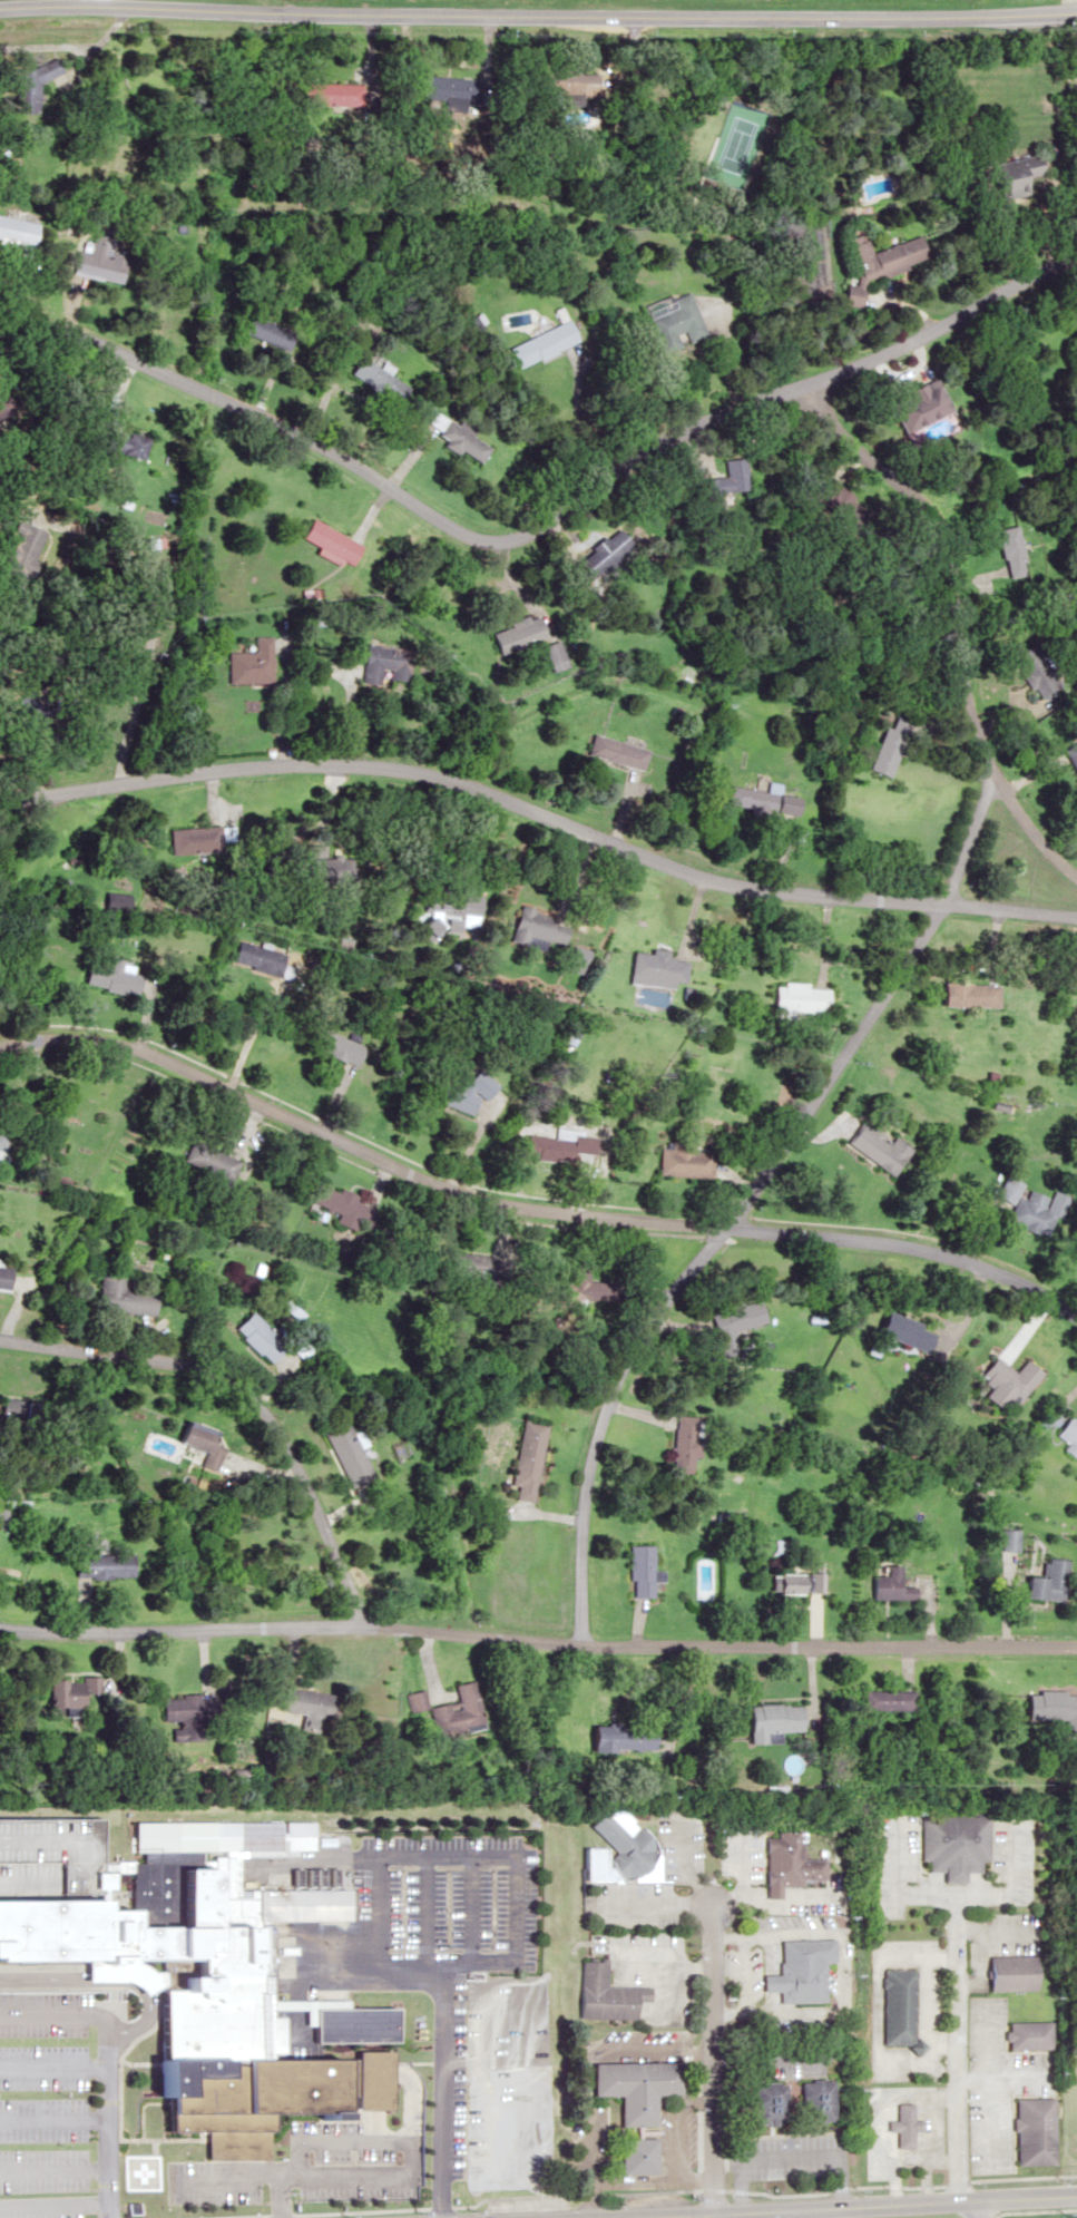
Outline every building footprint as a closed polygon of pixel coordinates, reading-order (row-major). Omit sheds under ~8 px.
[(56,67),(34,66),(33,81),(55,82),(56,67)] [(551,74),(559,90),(569,85),(561,69),(551,74)] [(330,83),(330,105),(359,105),(359,83),(330,83)] [(995,201),(1024,192),(1019,179),(1039,172),(1033,154),(985,170),(995,201)] [(0,215),(0,238),(39,244),(42,222),(0,215)] [(126,283),(132,255),(115,252),(120,227),(108,224),(106,235),(95,233),(93,243),(84,241),(78,273),(126,283)] [(862,237),(846,242),(854,268),(851,281),(841,285),(838,298),(839,302),(850,305),(855,303),(860,277),(922,258),(915,236),(914,235),(866,251),(862,237)] [(701,334),(685,291),(639,308),(656,352),(701,334)] [(509,346),(519,367),(576,340),(565,319),(509,346)] [(388,378),(393,367),(380,361),(367,391),(401,405),(408,386),(388,378)] [(896,390),(898,395),(882,403),(894,431),(941,410),(926,377),(896,390)] [(481,461),(490,447),(471,436),(475,429),(460,420),(457,425),(434,411),(424,428),(481,461)] [(746,458),(722,458),(722,477),(701,477),(701,492),(746,492),(746,458)] [(363,547),(312,518),(300,540),(351,568),(363,547)] [(994,530),(1004,577),(1028,572),(1017,524),(994,530)] [(581,582),(625,545),(609,527),(565,564),(581,582)] [(548,636),(537,613),(492,633),(502,656),(548,636)] [(271,636),(254,636),(254,652),(228,652),(228,682),(271,682),(271,636)] [(1039,699),(1063,680),(1031,639),(1007,659),(1039,699)] [(569,666),(559,641),(543,647),(552,673),(569,666)] [(412,649),(363,644),(359,682),(380,684),(381,669),(391,670),(390,680),(409,682),(412,649)] [(865,772),(890,775),(896,732),(872,729),(865,772)] [(645,748),(590,734),(584,756),(640,771),(645,748)] [(1063,748),(1076,780),(1076,742),(1063,748)] [(722,806),(794,814),(796,795),(764,791),(725,786),(722,806)] [(332,857),(332,881),(356,881),(356,857),(332,857)] [(428,889),(426,919),(486,923),(488,893),(428,889)] [(128,894),(104,893),(103,912),(127,913),(128,894)] [(561,915),(524,909),(520,937),(568,944),(571,927),(559,925),(561,915)] [(236,940),(229,961),(287,980),(294,959),(236,940)] [(692,961),(673,959),(673,954),(637,949),(633,983),(688,990),(692,961)] [(90,955),(82,983),(127,996),(135,968),(90,955)] [(935,1007),(993,1007),(993,983),(936,983),(935,1007)] [(823,1013),(823,984),(767,985),(767,1013),(823,1013)] [(365,1049),(320,1028),(311,1047),(356,1068),(365,1049)] [(430,1094),(471,1118),(481,1100),(487,1103),(499,1084),(471,1068),(458,1092),(438,1080),(430,1094)] [(887,1136),(861,1119),(844,1144),(890,1175),(908,1149),(888,1135),(887,1136)] [(573,1161),(574,1154),(603,1156),(605,1135),(554,1131),(554,1138),(523,1136),(522,1158),(573,1161)] [(240,1156),(188,1141),(181,1163),(234,1178),(240,1156)] [(659,1147),(658,1176),(711,1177),(712,1152),(693,1151),(693,1142),(669,1141),(669,1148),(659,1147)] [(1045,1236),(1057,1203),(1026,1191),(1023,1199),(1014,1196),(1019,1181),(1001,1175),(991,1202),(1008,1208),(1004,1221),(1045,1236)] [(339,1214),(336,1220),(367,1234),(378,1208),(317,1180),(308,1200),(339,1214)] [(11,1291),(14,1266),(0,1265),(0,1289),(11,1291)] [(105,1313),(152,1313),(152,1293),(140,1293),(140,1277),(105,1277),(105,1313)] [(609,1282),(575,1282),(575,1298),(609,1298),(609,1282)] [(718,1310),(726,1335),(769,1322),(762,1297),(718,1310)] [(870,1334),(907,1344),(913,1321),(877,1310),(870,1334)] [(291,1347),(255,1312),(237,1330),(273,1366),(291,1347)] [(1016,1360),(1007,1372),(985,1356),(970,1377),(993,1394),(987,1402),(1004,1415),(1035,1373),(1016,1360)] [(28,1418),(50,1423),(53,1406),(32,1401),(28,1418)] [(1062,1414),(1050,1434),(1064,1444),(1063,1446),(1076,1456),(1076,1424),(1062,1414)] [(707,1422),(680,1415),(667,1466),(693,1473),(707,1422)] [(181,1441),(223,1457),(231,1435),(189,1419),(181,1441)] [(352,1490),(377,1480),(351,1419),(326,1430),(352,1490)] [(511,1485),(517,1486),(516,1499),(533,1502),(545,1422),(520,1419),(511,1485)] [(1018,1529),(1000,1529),(1000,1551),(1018,1551),(1018,1529)] [(629,1598),(652,1598),(652,1546),(629,1546),(629,1598)] [(137,1578),(137,1554),(77,1555),(77,1579),(137,1578)] [(1065,1559),(1043,1558),(1042,1578),(1022,1577),(1021,1598),(1063,1601),(1065,1559)] [(875,1575),(865,1575),(865,1599),(910,1599),(910,1587),(895,1587),(895,1565),(875,1565),(875,1575)] [(824,1594),(824,1574),(773,1574),(773,1594),(824,1594)] [(51,1678),(51,1711),(85,1711),(85,1694),(101,1694),(101,1678),(51,1678)] [(453,1700),(426,1706),(431,1733),(479,1723),(470,1679),(450,1683),(453,1700)] [(347,1698),(291,1689),(288,1714),(343,1723),(347,1698)] [(410,1711),(423,1706),(418,1690),(404,1695),(410,1711)] [(912,1710),(912,1690),(859,1690),(859,1710),(912,1710)] [(1030,1690),(1029,1722),(1076,1723),(1076,1691),(1030,1690)] [(164,1696),(164,1724),(219,1723),(218,1696),(164,1696)] [(800,1731),(800,1704),(744,1704),(744,1742),(769,1742),(769,1732),(800,1731)] [(650,1750),(650,1736),(601,1736),(601,1750),(650,1750)] [(577,1880),(648,1879),(646,1811),(593,1812),(593,1847),(576,1847),(577,1880)] [(991,1860),(991,1816),(918,1815),(917,1860),(925,1860),(925,1870),(940,1870),(939,1882),(964,1883),(964,1871),(983,1871),(983,1860),(991,1860)] [(263,2159),(282,2113),(396,2116),(398,2054),(321,2053),(318,2042),(406,2043),(407,2003),(288,2001),(264,1919),(339,1920),(339,1890),(257,1888),(268,1864),(206,1862),(197,1852),(305,1854),(305,1823),(139,1820),(138,1860),(112,1868),(71,1819),(0,1818),(0,1952),(161,1955),(160,2028),(123,2057),(158,2058),(158,2088),(215,2158),(263,2159)] [(780,1885),(804,1886),(804,1880),(826,1880),(826,1858),(804,1857),(804,1827),(778,1826),(778,1839),(766,1838),(765,1898),(780,1898),(780,1885)] [(834,1939),(777,1940),(777,1973),(757,1974),(757,1992),(776,1991),(776,2003),(825,2002),(825,1962),(834,1962),(834,1939)] [(1039,1955),(985,1956),(986,1990),(1040,1990),(1039,1955)] [(630,2019),(631,2000),(644,2000),(644,1985),(600,1985),(600,1959),(572,1959),(572,2019),(630,2019)] [(877,2044),(910,2044),(909,1968),(875,1969),(877,2044)] [(1054,2022),(1008,2022),(1008,2049),(1054,2049),(1054,2022)] [(616,2126),(652,2126),(651,2094),(676,2094),(676,2062),(588,2063),(588,2095),(616,2095),(616,2126)] [(830,2079),(797,2079),(797,2121),(830,2121),(830,2079)] [(748,2084),(750,2124),(786,2123),(784,2083),(748,2084)] [(1054,2164),(1054,2098),(1016,2098),(1016,2164),(1054,2164)] [(913,2103),(895,2104),(895,2121),(885,2122),(886,2130),(895,2130),(896,2148),(914,2148),(914,2131),(922,2131),(922,2120),(913,2120),(913,2103)] [(618,2138),(618,2173),(654,2173),(654,2138),(618,2138)]
